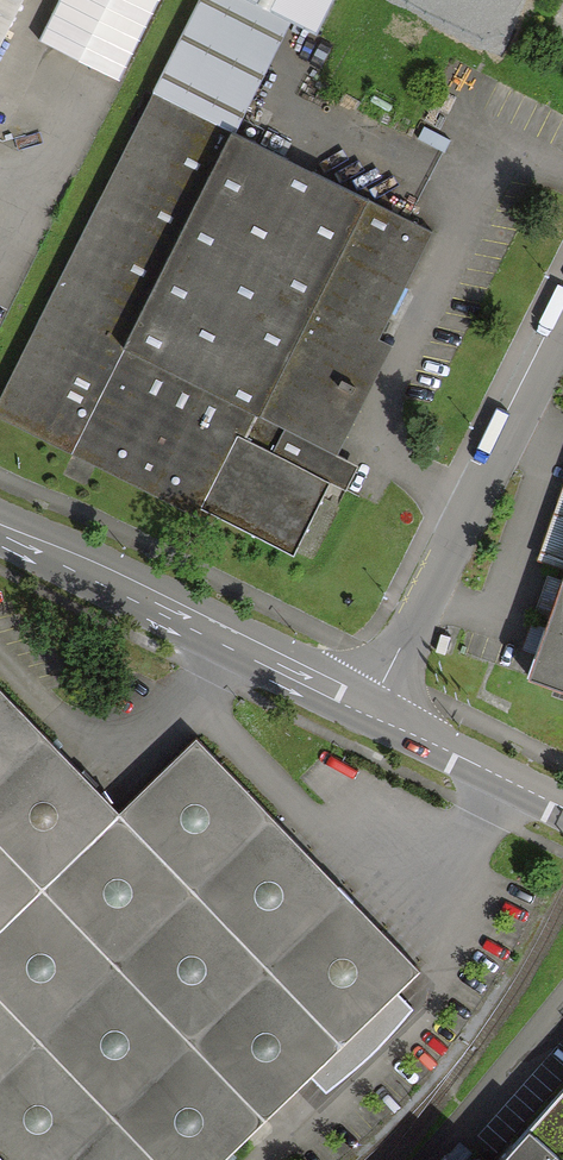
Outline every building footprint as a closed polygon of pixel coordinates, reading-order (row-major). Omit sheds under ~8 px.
[(231,137),(287,26),(233,0),(203,0),(154,99),(231,137)] [(309,37),(327,0),(233,0),(287,26),(309,37)] [(433,237),(231,137),(154,99),(0,408),(0,414),(291,558),(329,481),(349,490),(360,467),(340,457),(395,348),(381,341),(433,237)] [(562,688),(562,579),(529,677),(562,688)] [(422,970),(198,739),(121,813),(0,689),(0,1152),(8,1159),(225,1159),(267,1120),(422,970)] [(504,1159),(562,1159),(562,1094),(504,1159)]
